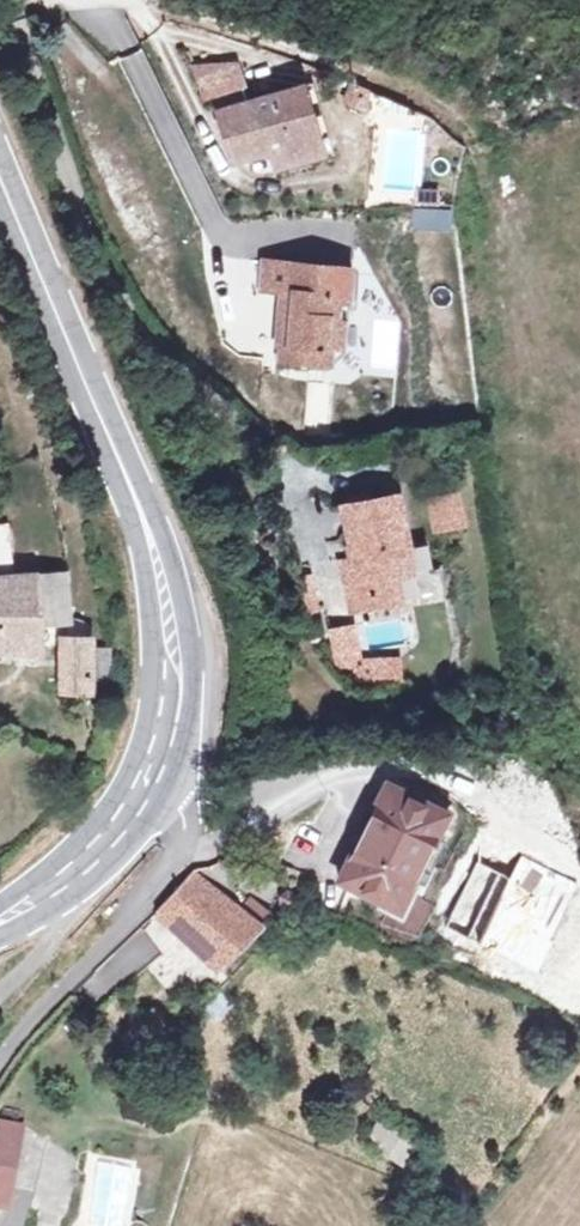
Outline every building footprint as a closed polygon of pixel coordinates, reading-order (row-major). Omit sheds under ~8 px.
[(208,98),(216,96),(238,90),(233,75),(202,85),(208,98)] [(269,151),(318,138),(302,87),(249,102),(244,88),(238,90),(216,96),(235,161),(269,151)] [(324,156),(318,138),(269,151),(275,170),(324,156)] [(289,324),(276,322),(274,344),(279,345),(277,359),(330,364),(331,350),(337,350),(341,301),(350,301),(352,269),(286,263),(284,292),(291,293),(290,307),(289,324)] [(278,305),(276,322),(289,324),(290,307),(278,305)] [(410,572),(404,542),(395,495),(344,507),(355,556),(343,559),(353,609),(399,600),(393,576),(410,572)] [(454,498),(436,501),(441,528),(459,524),(454,498)] [(10,553),(7,523),(0,524),(0,554),(10,553)] [(427,538),(404,542),(410,572),(433,568),(427,538)] [(12,576),(10,553),(0,554),(0,578),(12,576)] [(40,652),(38,621),(68,619),(63,570),(12,576),(0,578),(0,649),(40,652)] [(360,673),(358,664),(351,629),(332,632),(341,668),(349,666),(354,673),(360,673)] [(91,646),(92,637),(62,637),(63,690),(91,691),(91,646)] [(91,646),(91,691),(111,691),(113,646),(91,646)] [(405,661),(381,663),(384,678),(407,677),(405,661)] [(361,679),(384,678),(381,663),(358,664),(360,673),(361,679)] [(548,780),(535,786),(549,814),(562,808),(548,780)] [(343,879),(400,907),(448,811),(392,783),(343,879)] [(252,919),(191,871),(166,899),(185,915),(172,928),(217,966),(264,919),(257,914),(252,919)] [(185,915),(166,899),(154,912),(172,928),(185,915)] [(165,950),(176,937),(153,918),(142,931),(165,950)] [(134,930),(109,965),(132,982),(158,947),(134,930)] [(366,1136),(401,1169),(417,1152),(382,1119),(366,1136)] [(15,1170),(23,1124),(0,1120),(0,1166),(15,1170)] [(10,1211),(30,1214),(40,1143),(25,1141),(21,1168),(16,1167),(10,1211)] [(8,1210),(15,1170),(0,1166),(0,1208),(8,1210)]
